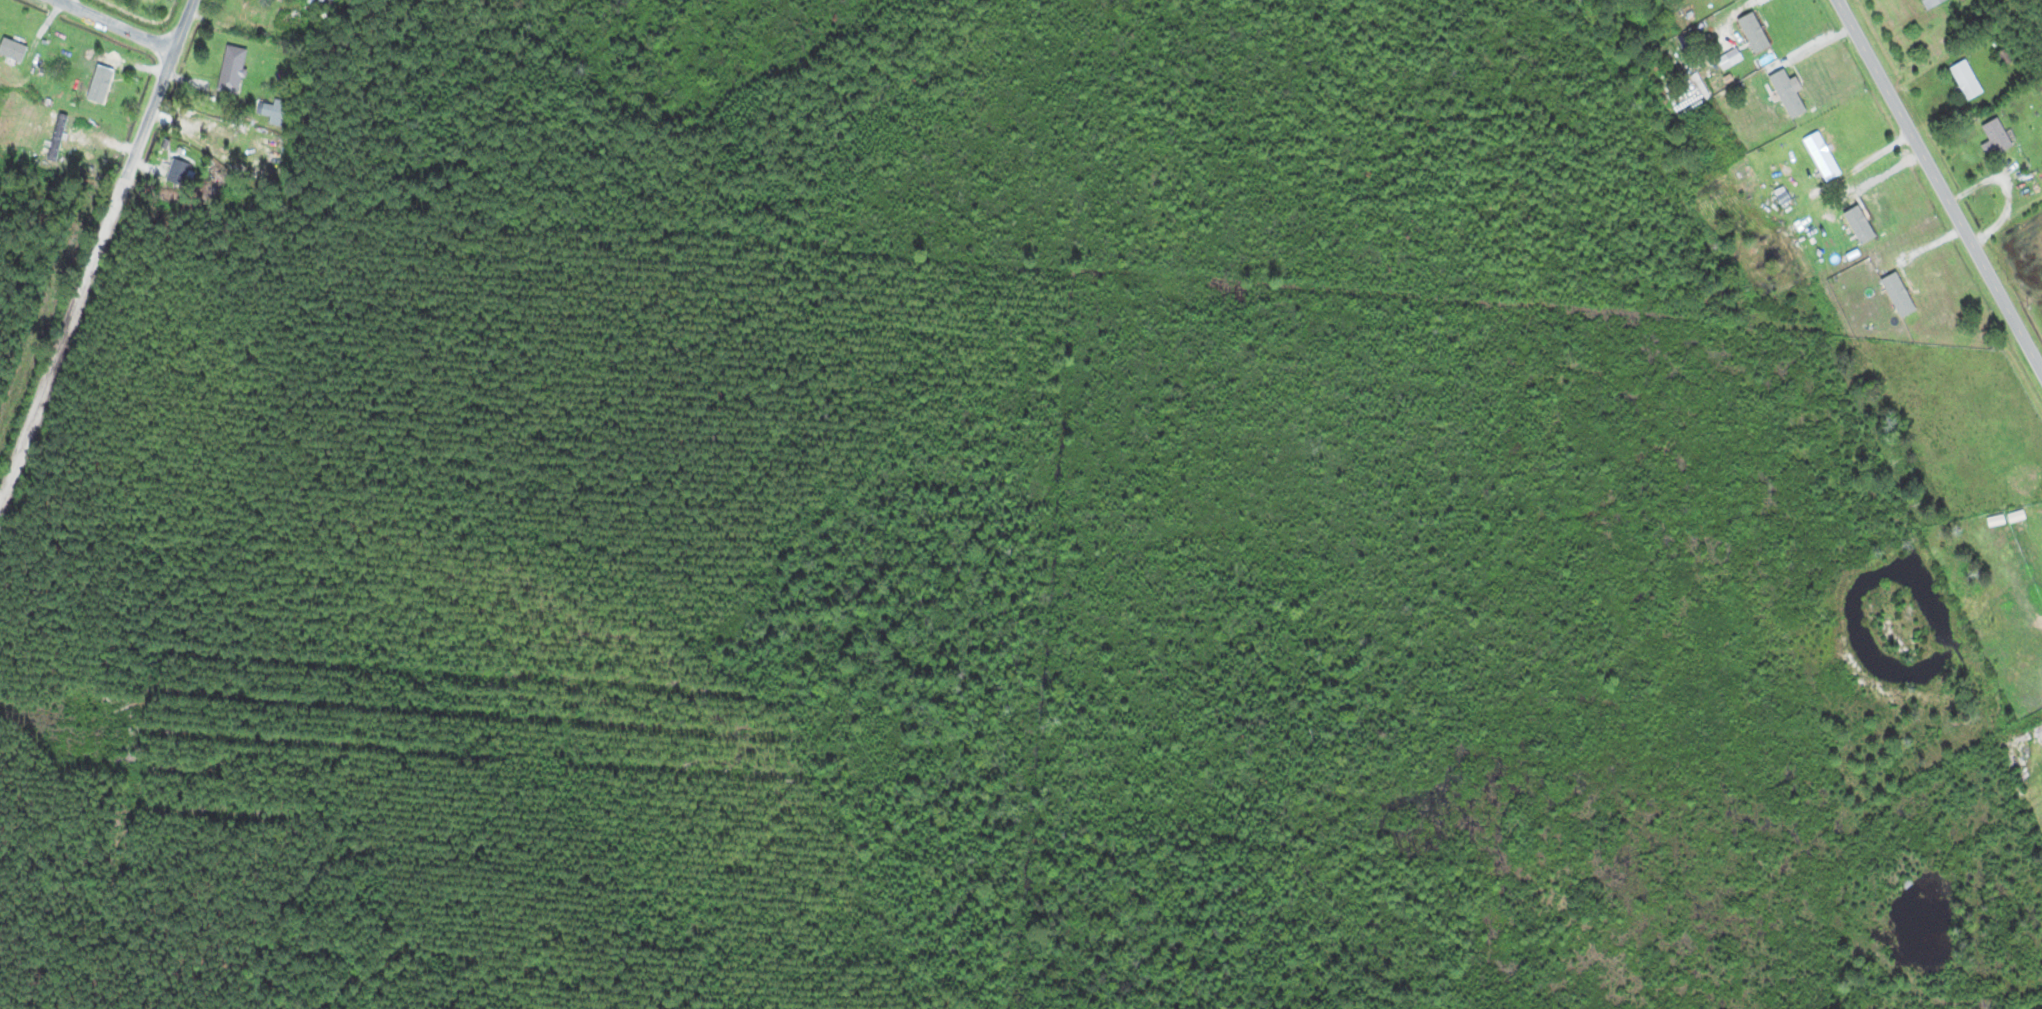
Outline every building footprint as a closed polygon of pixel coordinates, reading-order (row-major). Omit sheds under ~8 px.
[(1927,8),(1947,1),(1946,0),(1924,0),(1927,8)] [(3,36),(0,42),(0,54),(21,62),(28,46),(3,36)] [(217,88),(238,93),(247,48),(227,43),(217,88)] [(1984,90),(1964,58),(1949,67),(1968,99),(1984,90)] [(106,107),(118,82),(99,73),(87,97),(106,107)] [(1981,124),(1996,153),(2012,144),(1997,116),(1981,124)] [(1839,173),(1819,130),(1804,137),(1824,180),(1839,173)] [(190,163),(173,157),(165,179),(182,185),(190,163)] [(2041,779),(2041,755),(2033,760),(2041,779)]
